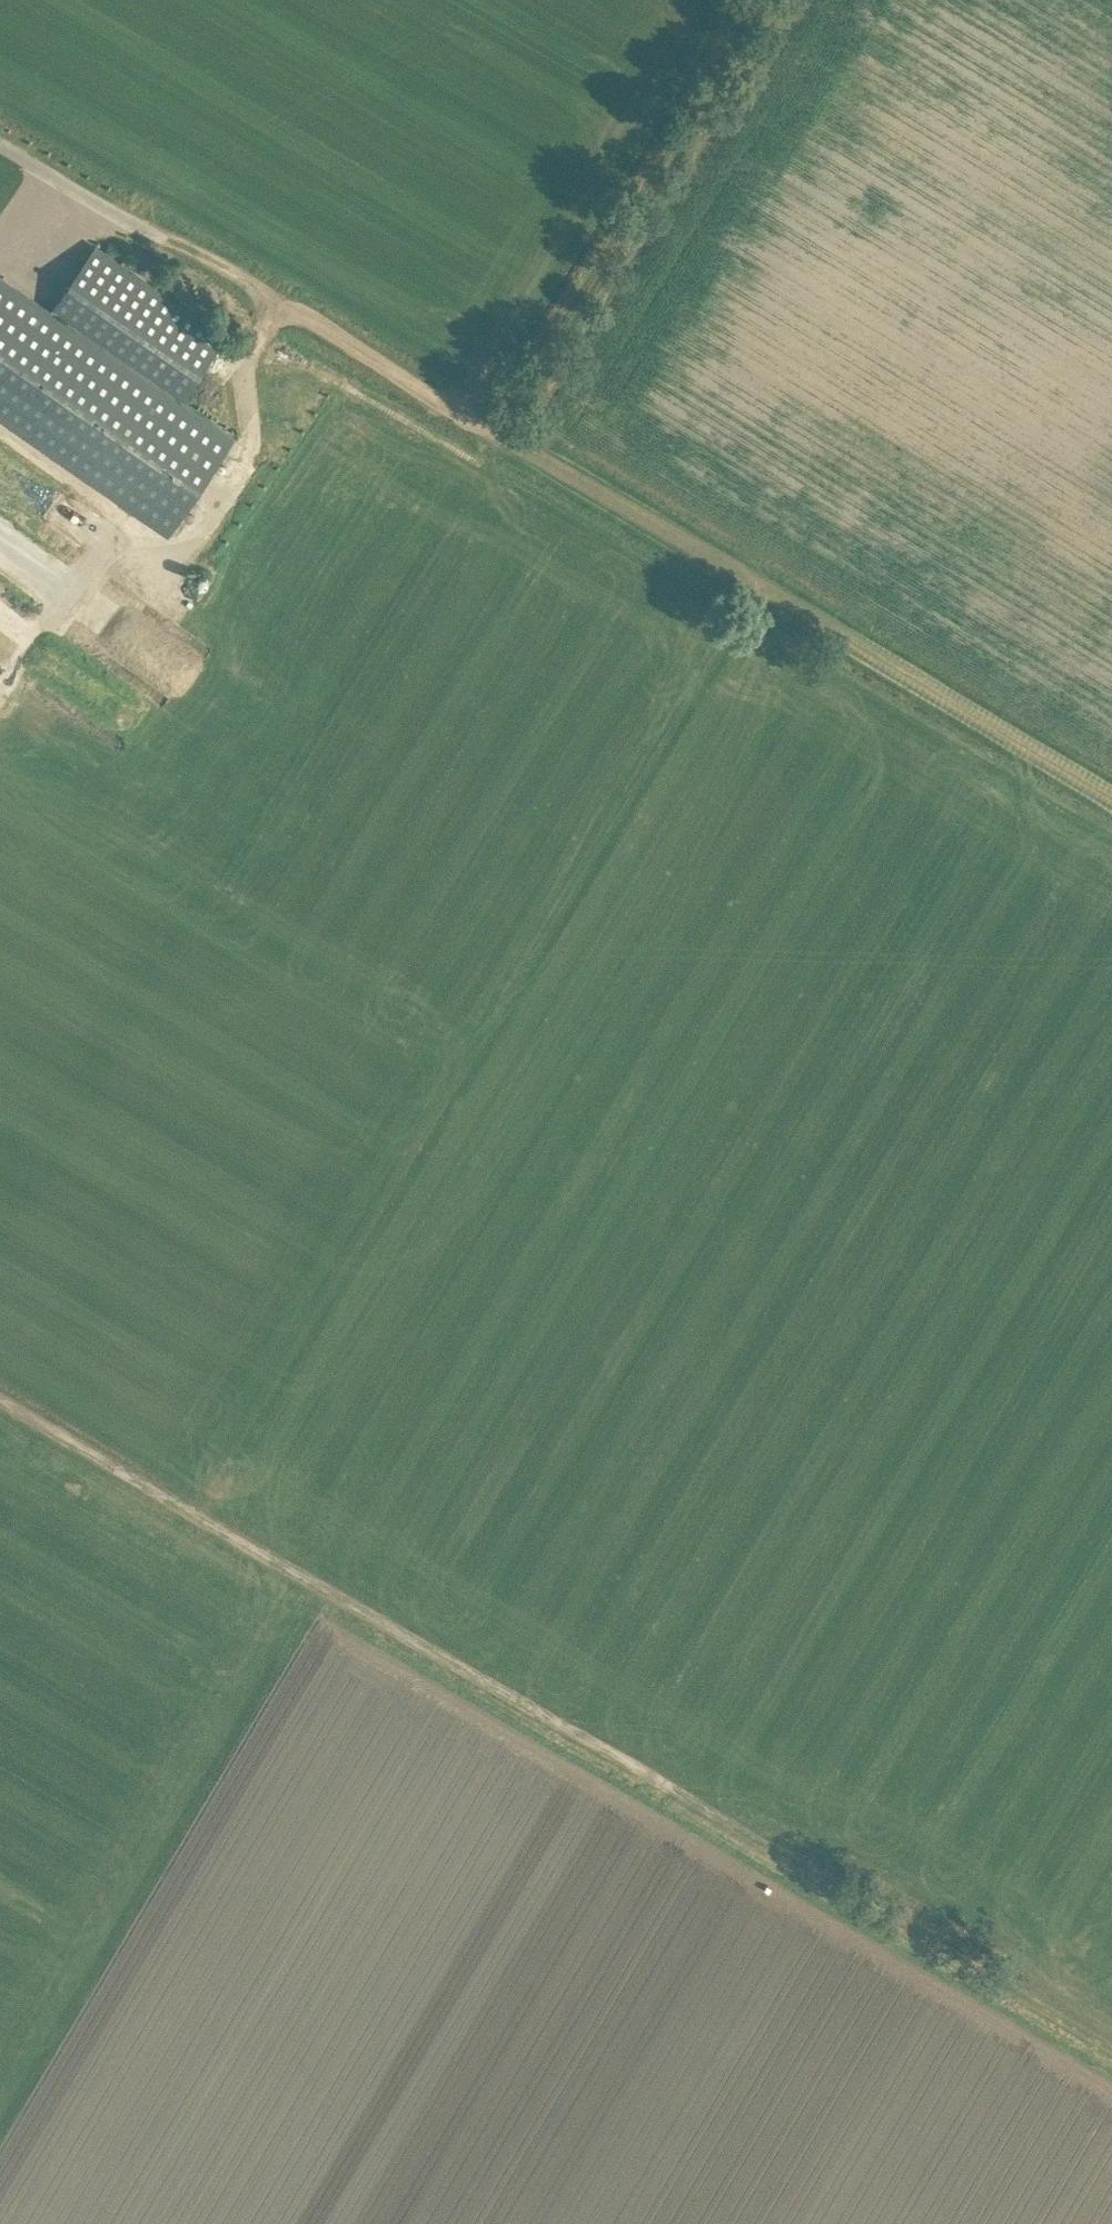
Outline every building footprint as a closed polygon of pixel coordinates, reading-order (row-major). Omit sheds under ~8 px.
[(213,354),(226,336),(96,246),(51,311),(0,276),(0,413),(170,530),(234,438),(181,401),(185,395),(213,354)]
